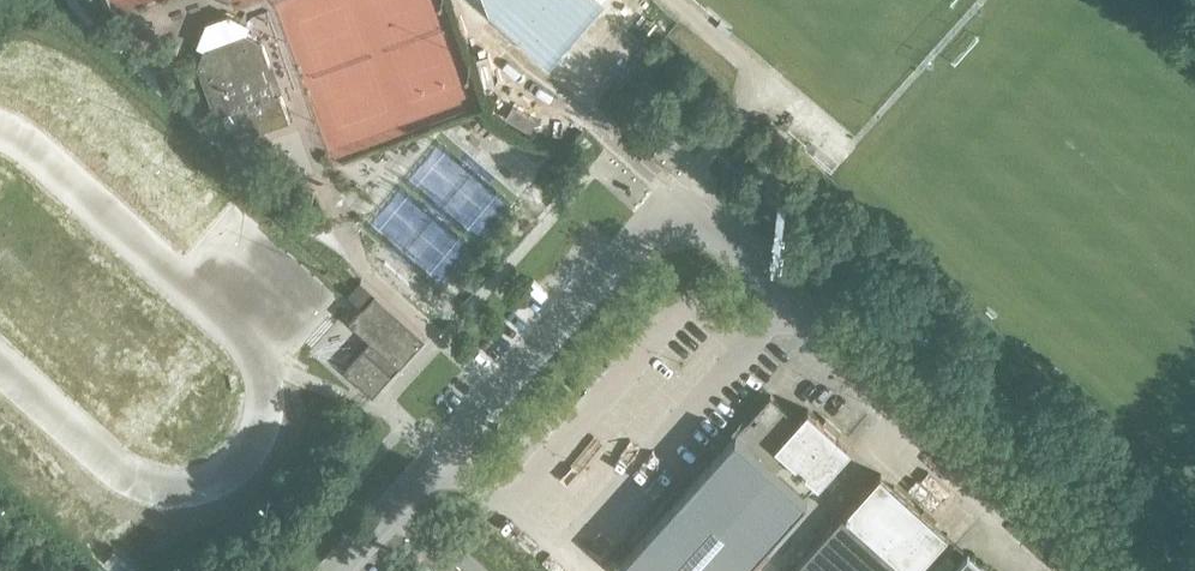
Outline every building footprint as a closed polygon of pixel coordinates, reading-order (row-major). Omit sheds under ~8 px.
[(553,61),(602,0),(477,0),(553,61)] [(197,61),(198,63),(215,112),(235,105),(244,132),(290,116),(264,38),(245,29),(206,42),(197,61)] [(376,290),(361,277),(349,291),(364,304),(351,319),(372,338),(345,368),(374,394),(426,335),(376,290)] [(852,448),(853,447),(810,408),(799,420),(772,395),(621,562),(631,570),(742,570),(809,496),(805,493),(816,481),(820,485),(852,448)] [(948,535),(949,534),(882,473),(794,570),(916,570),(948,535)] [(970,552),(953,570),(991,570),(970,552)]
